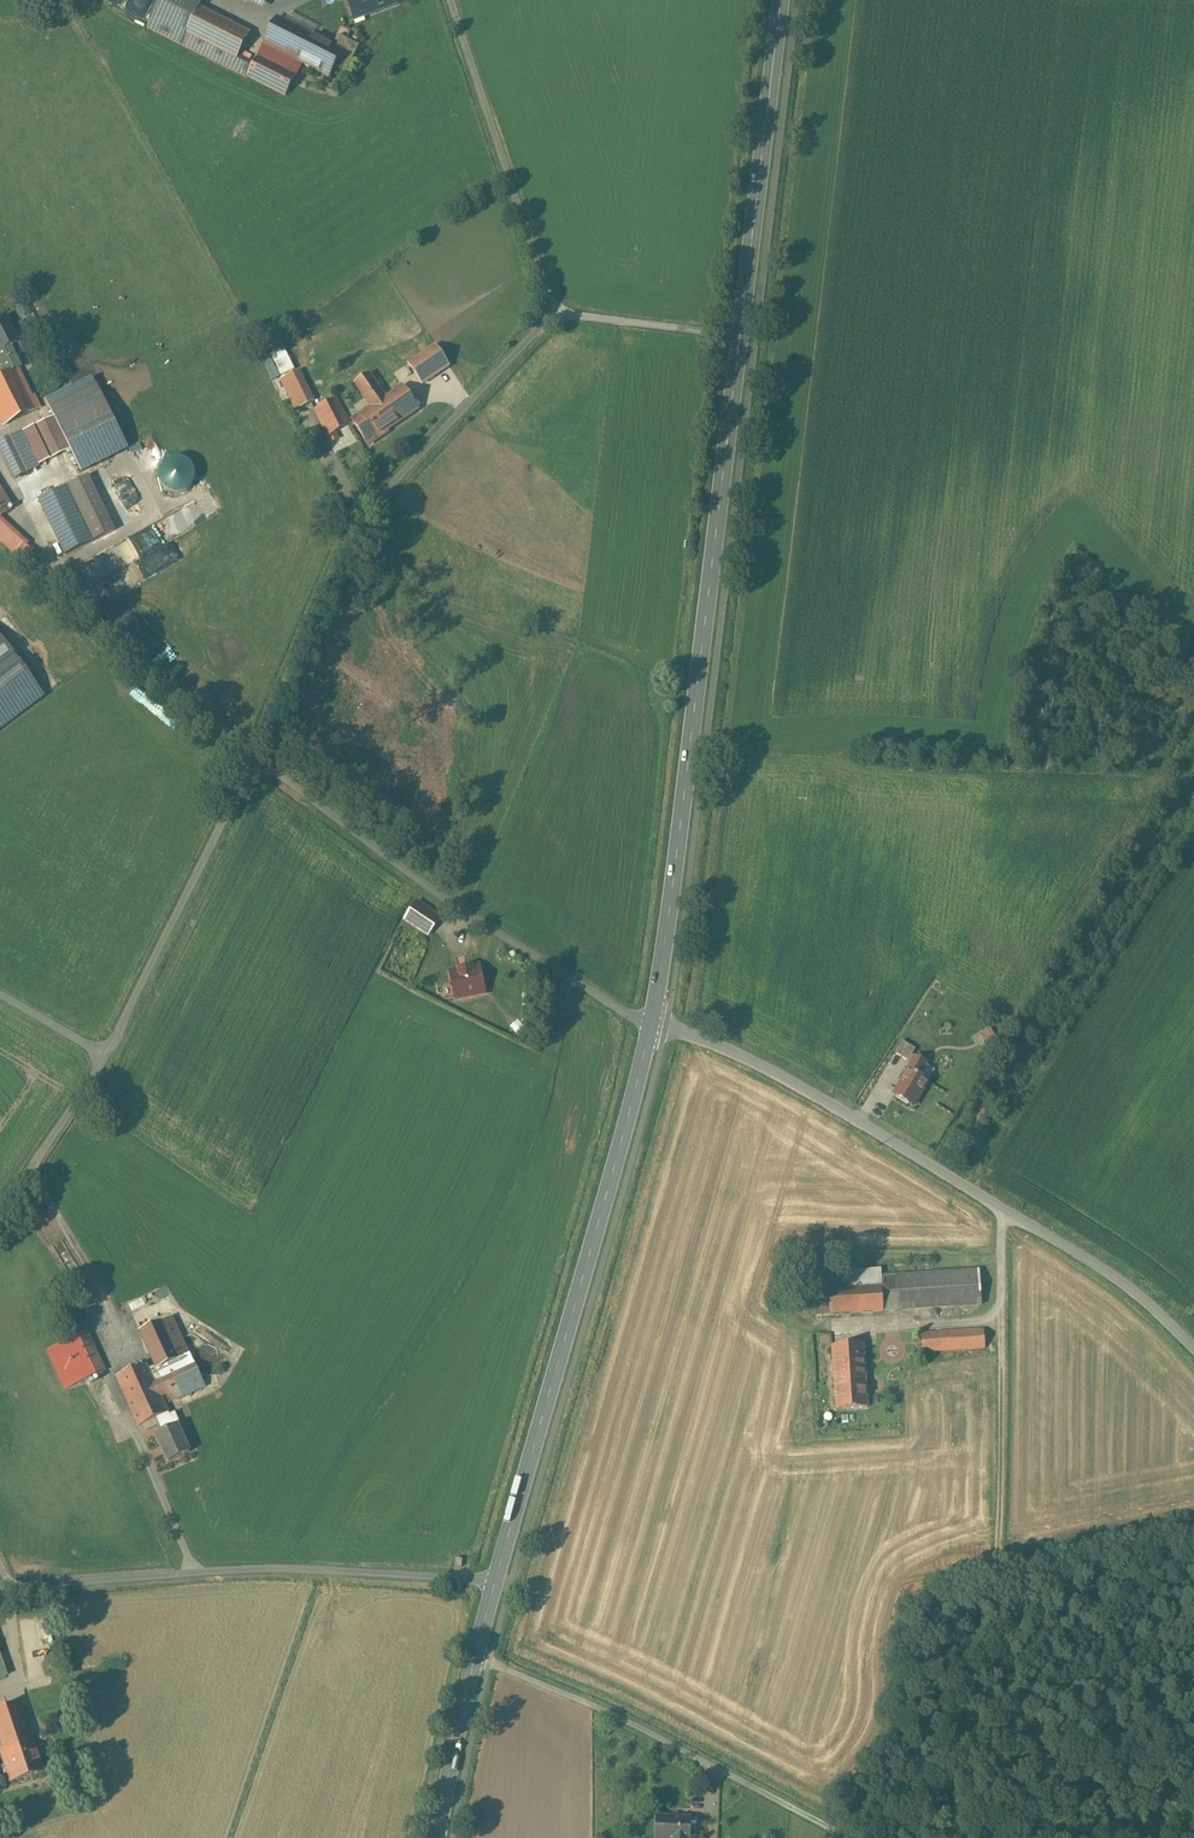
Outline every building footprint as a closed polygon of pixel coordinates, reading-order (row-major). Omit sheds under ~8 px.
[(298,63),(312,36),(276,18),(253,65),(237,58),(249,34),(199,8),(202,1),(199,0),(161,0),(147,28),(248,77),(247,78),(285,96),(295,77),(288,73),(295,61),(298,63)] [(375,0),(346,0),(352,15),(362,11),(363,16),(379,11),(375,0)] [(379,11),(397,4),(395,0),(375,0),(379,11)] [(328,78),(336,62),(342,51),(340,50),(312,36),(298,63),(328,78)] [(346,40),(340,50),(342,51),(336,62),(348,68),(359,46),(346,40)] [(18,369),(21,368),(16,356),(24,352),(7,318),(0,321),(0,359),(7,373),(7,374),(18,369)] [(435,346),(407,364),(421,385),(448,366),(435,346)] [(284,347),(269,353),(279,376),(294,369),(284,347)] [(7,373),(0,377),(0,417),(4,425),(37,409),(18,369),(7,374),(7,373)] [(314,401),(298,371),(281,379),(295,409),(314,401)] [(355,383),(370,407),(379,402),(394,425),(418,409),(402,385),(387,395),(386,393),(384,394),(369,373),(355,383)] [(82,384),(47,402),(81,472),(117,455),(82,384)] [(349,424),(336,398),(314,409),(331,442),(339,438),(334,432),(349,424)] [(371,441),(394,425),(379,402),(370,407),(355,417),(371,441)] [(22,431),(0,441),(0,446),(16,478),(39,466),(22,431)] [(192,487),(191,459),(165,460),(166,488),(192,487)] [(111,524),(131,514),(115,481),(95,490),(111,524)] [(17,555),(28,543),(0,517),(7,513),(4,509),(11,505),(0,487),(0,540),(17,555)] [(65,487),(39,500),(65,555),(92,542),(65,487)] [(140,554),(189,533),(180,513),(131,534),(140,554)] [(6,660),(0,664),(0,737),(41,705),(6,660)] [(438,918),(416,904),(405,919),(427,934),(438,918)] [(479,965),(449,971),(454,1000),(483,993),(479,965)] [(511,1027),(513,1029),(520,1023),(518,1021),(511,1027)] [(520,1023),(513,1029),(519,1037),(526,1030),(520,1023)] [(991,1026),(981,1030),(987,1043),(997,1038),(991,1026)] [(915,1049),(901,1041),(894,1053),(907,1061),(915,1049)] [(902,1081),(894,1095),(912,1106),(927,1082),(918,1077),(926,1064),(914,1057),(900,1080),(902,1081)] [(981,1304),(979,1271),(881,1276),(880,1268),(826,1272),(827,1285),(812,1285),(813,1316),(981,1304)] [(171,1316),(139,1331),(156,1369),(189,1354),(171,1316)] [(985,1348),(983,1330),(920,1333),(921,1353),(985,1348)] [(104,1371),(86,1332),(69,1341),(87,1379),(104,1371)] [(867,1407),(863,1345),(832,1347),(836,1409),(867,1407)] [(167,1412),(160,1396),(154,1382),(145,1363),(117,1376),(138,1426),(156,1418),(167,1412)] [(194,1364),(154,1382),(160,1396),(201,1377),(194,1364)] [(156,1418),(162,1431),(173,1426),(167,1412),(156,1418)] [(177,1425),(173,1426),(162,1431),(155,1434),(168,1462),(189,1452),(177,1425)] [(1,1758),(9,1782),(41,1771),(18,1702),(0,1708),(0,1756),(1,1758)] [(690,1819),(655,1817),(655,1837),(689,1837),(690,1819)]
